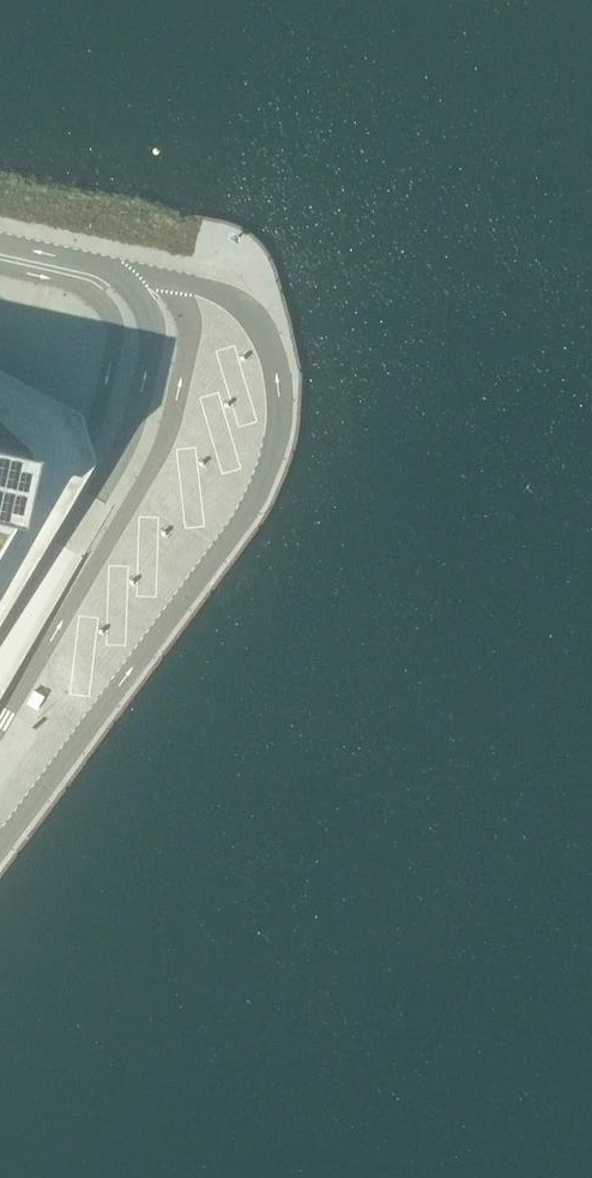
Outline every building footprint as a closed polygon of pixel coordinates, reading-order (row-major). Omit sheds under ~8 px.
[(9,536),(22,478),(0,473),(0,551),(9,536)]
